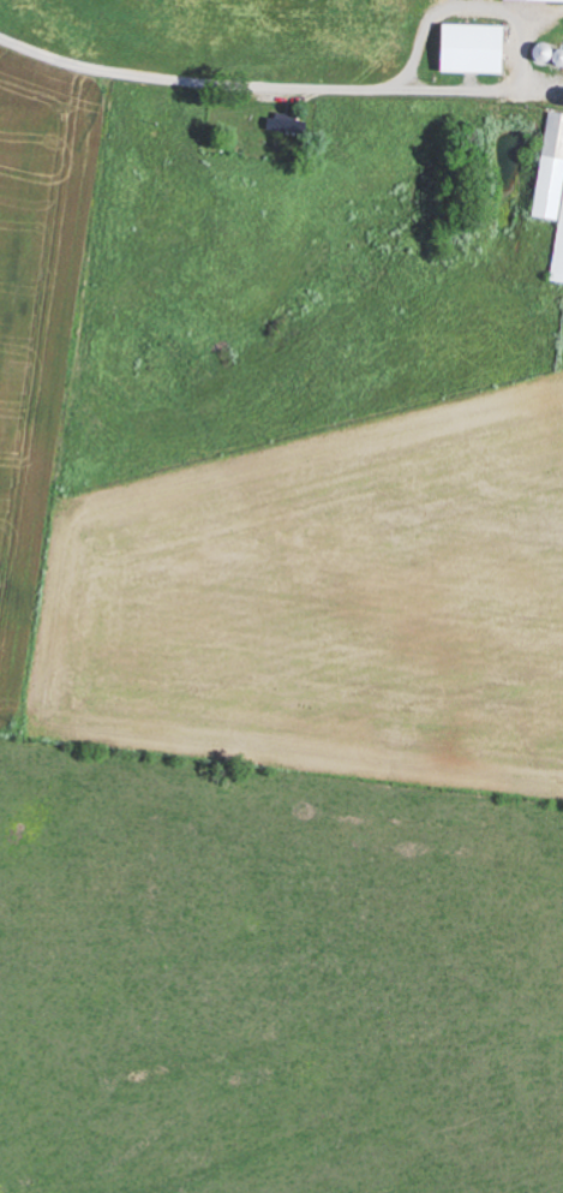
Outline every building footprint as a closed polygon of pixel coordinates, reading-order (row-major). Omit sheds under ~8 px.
[(444,22),(443,69),(512,71),(513,23),(444,22)] [(552,110),(538,215),(562,218),(555,279),(562,280),(562,111),(552,110)]
